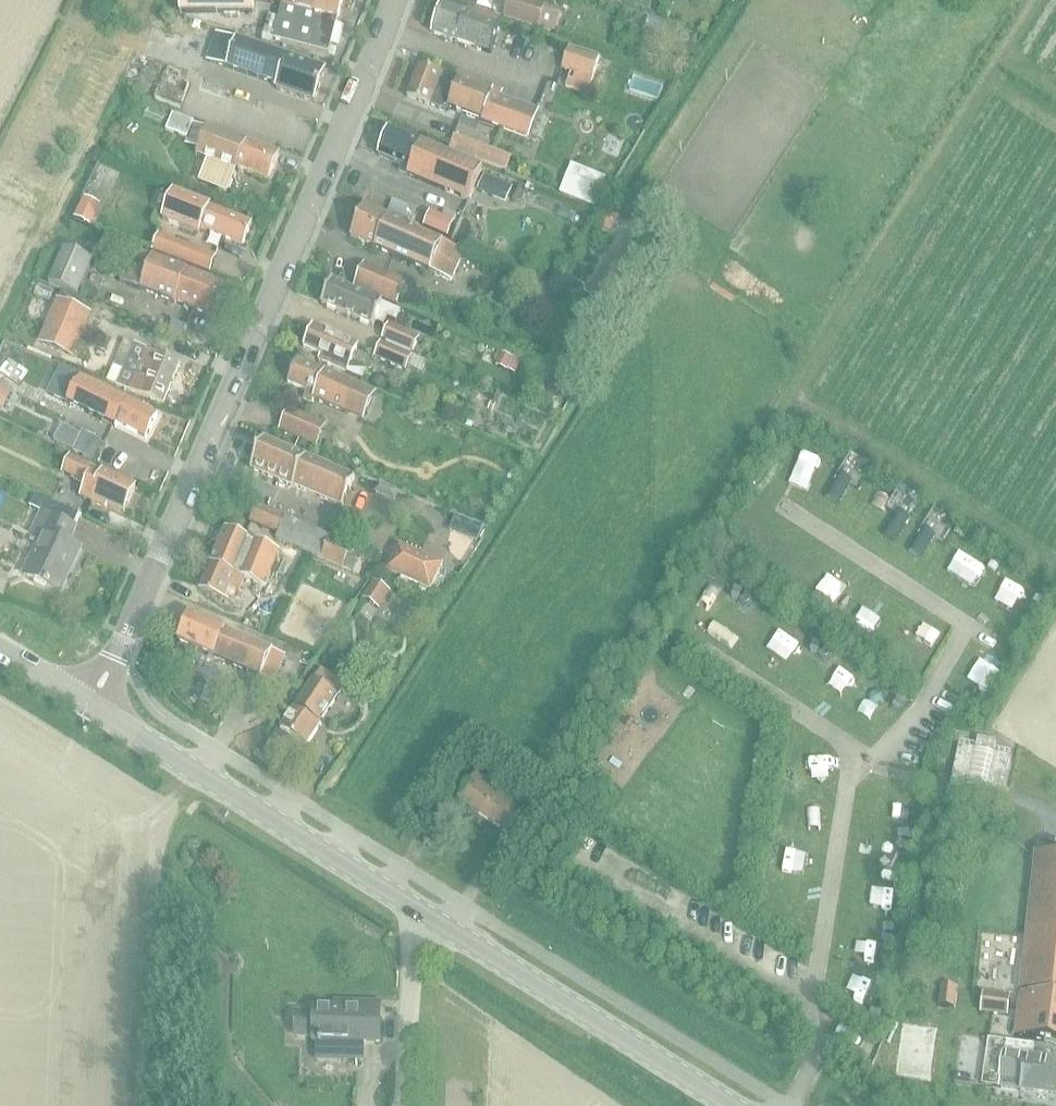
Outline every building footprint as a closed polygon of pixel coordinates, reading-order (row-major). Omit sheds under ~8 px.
[(179,13),(254,11),(254,0),(179,0),(179,13)] [(263,1),(281,5),(278,18),(268,15),(262,40),(271,43),(272,39),(328,53),(341,0),(263,0),(263,1)] [(554,33),(562,10),(530,0),(509,0),(503,17),(554,33)] [(443,3),(433,34),(458,42),(458,41),(490,53),(499,26),(473,17),(474,14),(443,3)] [(316,103),(327,68),(217,33),(207,60),(228,67),(227,68),(279,85),(277,90),(316,103)] [(566,86),(587,93),(599,57),(569,47),(561,69),(570,72),(566,86)] [(419,66),(407,98),(442,111),(446,112),(448,108),(458,81),(454,79),(419,66)] [(162,85),(190,95),(194,84),(166,74),(162,85)] [(458,81),(448,108),(500,128),(529,138),(539,111),(511,100),(499,95),(501,91),(492,88),(491,92),(458,80),(458,81)] [(166,129),(186,138),(193,120),(172,112),(166,129)] [(246,141),(245,143),(206,128),(196,155),(207,159),(198,181),(228,192),(238,168),(268,180),(278,154),(246,141)] [(399,172),(469,201),(483,170),(390,131),(380,155),(402,164),(399,172)] [(449,148),(506,170),(512,156),(454,134),(449,148)] [(602,196),(615,166),(580,151),(567,180),(602,196)] [(200,228),(241,244),(250,221),(174,192),(163,220),(198,234),(200,228)] [(351,237),(451,281),(464,250),(388,218),(389,216),(365,205),(351,237)] [(174,240),(167,256),(208,272),(214,256),(174,240)] [(188,307),(212,316),(224,284),(133,248),(120,281),(174,303),(175,300),(189,305),(188,307)] [(49,285),(77,296),(92,260),(64,249),(49,285)] [(355,287),(391,303),(401,280),(365,264),(355,287)] [(333,282),(331,282),(322,304),(323,305),(323,304),(347,315),(348,316),(348,315),(353,317),(352,318),(353,318),(372,326),(371,326),(373,326),(382,304),(381,303),(381,304),(333,282)] [(37,342),(74,357),(92,313),(55,298),(37,342)] [(167,332),(183,339),(188,327),(172,320),(167,332)] [(381,340),(413,354),(420,337),(389,323),(381,340)] [(319,358),(346,370),(357,345),(312,326),(303,346),(321,354),(319,358)] [(405,371),(413,354),(381,340),(374,357),(405,371)] [(116,385),(161,405),(179,363),(133,344),(116,385)] [(314,399),(363,420),(374,394),(297,360),(287,383),(306,391),(303,399),(312,403),(314,399)] [(60,369),(48,394),(68,403),(115,427),(118,422),(146,437),(157,415),(83,378),(83,379),(60,369)] [(278,430),(316,447),(326,424),(289,407),(278,430)] [(72,452),(90,461),(100,441),(82,432),(72,452)] [(810,437),(790,442),(794,454),(813,450),(810,437)] [(264,438),(250,469),(292,487),(293,485),(342,507),(354,477),(264,438)] [(71,457),(63,474),(86,485),(81,497),(106,508),(108,504),(120,509),(123,502),(128,504),(135,486),(71,457)] [(24,575),(60,592),(81,548),(69,542),(82,515),(35,493),(29,505),(42,511),(30,535),(40,540),(24,575)] [(276,538),(352,571),(357,559),(346,555),(350,545),(285,517),(258,504),(251,520),(278,532),(276,538)] [(476,542),(482,526),(456,515),(450,531),(476,542)] [(245,577),(264,585),(278,553),(225,530),(199,587),(233,603),(245,577)] [(399,545),(387,572),(430,592),(442,565),(399,545)] [(1001,581),(1022,595),(1036,575),(1014,561),(1001,581)] [(14,567),(0,565),(0,578),(13,580),(14,567)] [(387,592),(373,584),(363,598),(369,602),(377,607),(387,592)] [(177,639),(274,682),(286,656),(188,613),(177,639)] [(294,705),(281,726),(307,743),(321,723),(319,722),(344,685),(319,669),(295,705),(294,705)] [(958,745),(950,783),(1002,794),(1010,756),(993,753),(995,740),(977,736),(975,749),(958,745)] [(457,799),(506,833),(525,805),(477,771),(457,799)] [(954,919),(1019,926),(1019,920),(1028,921),(1020,992),(1014,1037),(1055,1043),(1055,855),(1036,853),(1033,877),(1024,876),(1025,870),(960,862),(954,919)] [(943,985),(940,1007),(954,1008),(956,986),(943,985)] [(980,1011),(1007,1015),(1010,996),(983,993),(980,1011)] [(313,1040),(379,1041),(380,1004),(342,1004),(342,1010),(314,1009),(313,1040)] [(902,1023),(900,1041),(935,1045),(937,1027),(923,1026),(902,1023)] [(1055,1095),(1055,1062),(1032,1059),(1034,1044),(1005,1040),(1000,1077),(1021,1079),(1019,1091),(1055,1095)]
